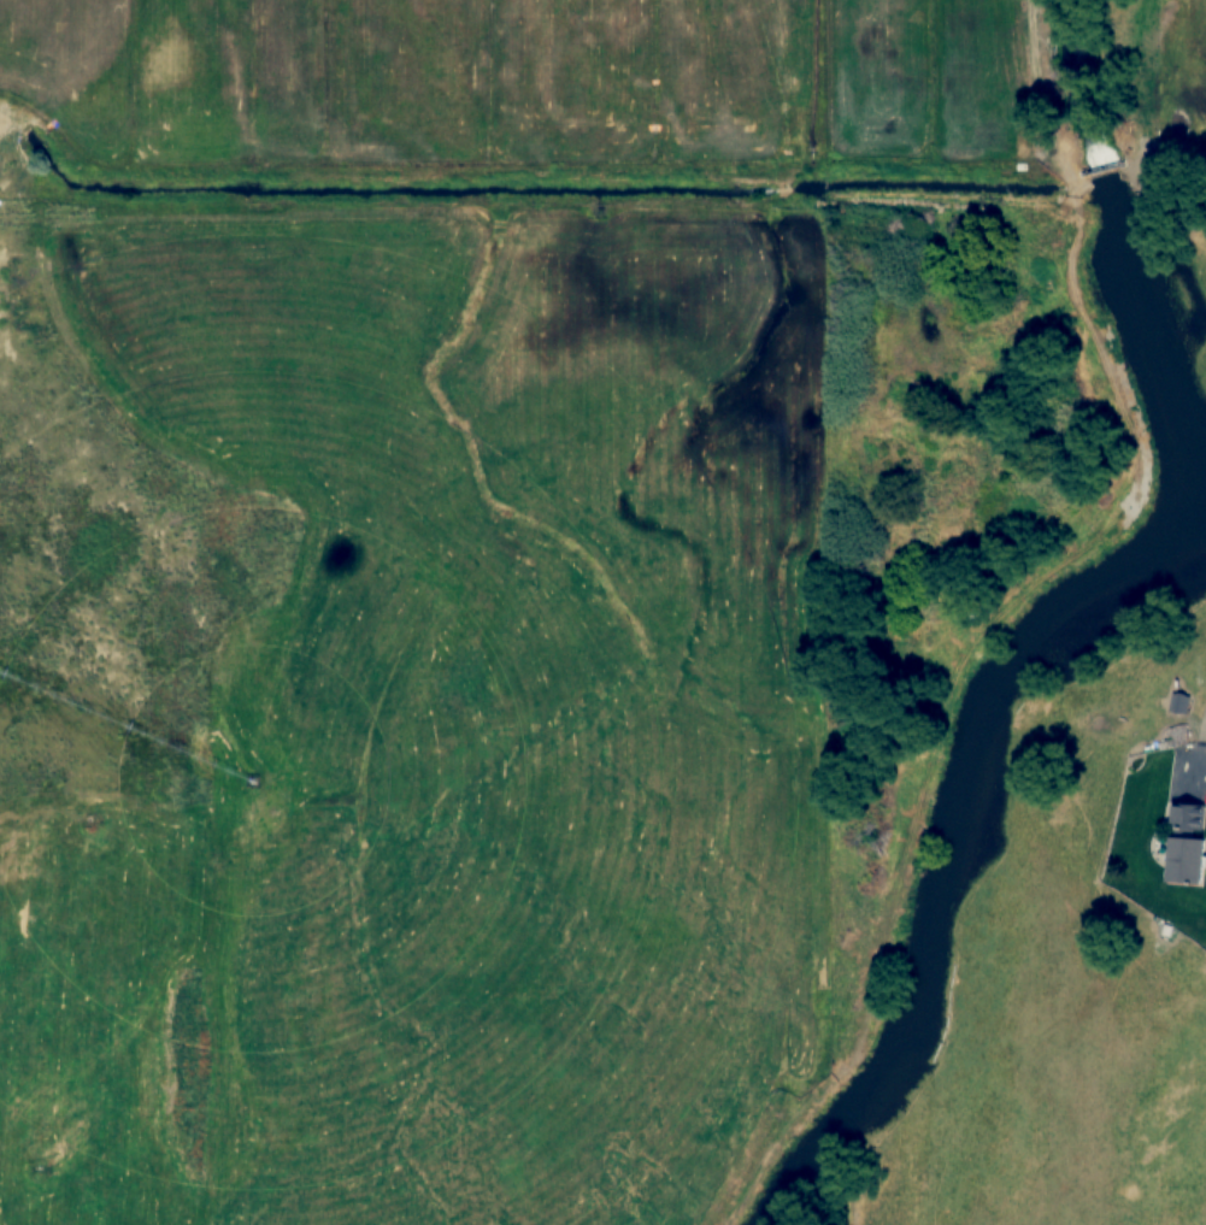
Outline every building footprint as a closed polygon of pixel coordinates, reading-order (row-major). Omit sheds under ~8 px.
[(1107,136),(1089,135),(1088,167),(1106,167),(1107,136)] [(1171,712),(1188,714),(1190,695),(1172,694),(1171,712)] [(1171,804),(1167,881),(1202,883),(1204,838),(1201,838),(1203,805),(1171,804)]
